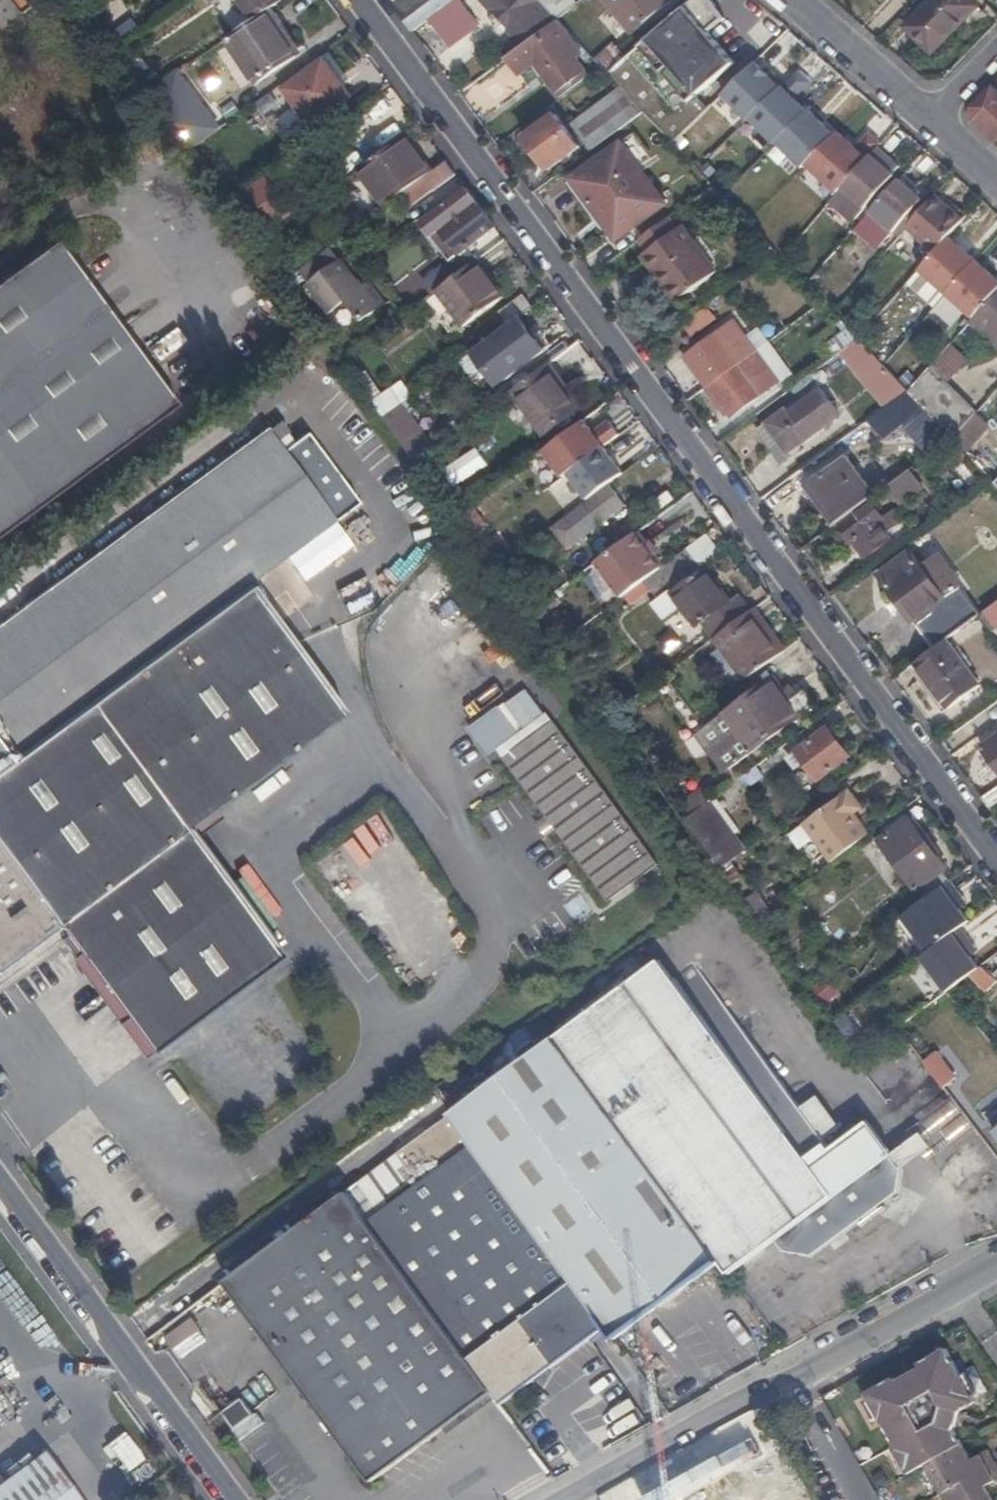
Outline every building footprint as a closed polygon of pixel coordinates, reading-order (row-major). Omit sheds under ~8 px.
[(255,20),(273,8),(285,0),(243,0),(255,20)] [(413,31),(430,19),(456,0),(390,0),(413,31)] [(430,19),(450,48),(480,26),(469,11),(478,4),(475,0),(462,0),(461,0),(456,0),(430,19)] [(556,21),(537,0),(505,0),(495,9),(495,16),(504,26),(511,33),(524,48),(537,37),(556,21)] [(577,2),(576,0),(537,0),(556,21),(577,2)] [(671,0),(603,0),(633,34),(671,1),(671,0)] [(622,90),(632,101),(709,34),(725,20),(711,0),(695,0),(628,58),(608,76),(622,90)] [(904,29),(931,56),(977,9),(969,0),(932,0),(904,29)] [(255,20),(229,37),(258,82),(297,56),(282,33),(287,29),(273,8),(255,20)] [(581,59),(584,56),(556,21),(537,37),(524,48),(506,61),(521,79),(536,68),(560,100),(592,77),(581,59)] [(644,113),(662,132),(737,67),(709,34),(632,101),(644,113)] [(595,61),(603,70),(608,76),(628,58),(614,44),(595,61)] [(325,60),(344,85),(350,81),(331,55),(325,60)] [(353,98),(344,85),(325,60),(284,89),(313,127),(353,98)] [(758,63),(725,96),(750,121),(783,88),(758,63)] [(163,115),(190,153),(221,130),(178,71),(146,92),(163,115)] [(783,88),(750,121),(776,147),(778,145),(812,112),(786,86),(783,88)] [(992,88),(972,109),(973,124),(996,144),(996,143),(996,93),(992,88)] [(573,125),(592,151),(644,113),(632,101),(622,90),(573,125)] [(364,117),(386,135),(402,115),(379,97),(364,117)] [(812,112),(778,145),(803,170),(809,167),(837,136),(813,111),(812,112)] [(549,171),(581,147),(556,115),(521,141),(522,145),(534,162),(537,163),(541,160),(549,171)] [(837,136),(809,167),(838,194),(844,188),(871,159),(842,131),(837,136)] [(425,178),(404,142),(362,172),(384,202),(403,194),(425,178)] [(573,180),(595,210),(643,175),(621,144),(573,180)] [(896,175),(873,156),(871,159),(844,188),(867,208),(896,175)] [(459,176),(448,161),(425,178),(436,192),(459,176)] [(643,175),(595,210),(617,239),(664,204),(643,175)] [(268,176),(236,199),(253,221),(267,211),(278,225),(294,212),(268,176)] [(425,178),(403,194),(414,209),(436,192),(425,178)] [(902,182),(872,216),(893,236),(925,200),(902,182)] [(460,255),(497,227),(468,188),(423,223),(432,236),(440,229),(460,255)] [(838,194),(829,203),(855,224),(867,208),(844,188),(838,194)] [(905,231),(930,255),(962,220),(934,196),(905,231)] [(669,217),(638,240),(647,252),(641,257),(656,276),(663,270),(683,297),(717,272),(684,229),(682,225),(678,229),(669,217)] [(432,236),(451,262),(460,255),(440,229),(432,236)] [(176,403),(57,240),(0,282),(0,533),(176,403)] [(332,246),(300,271),(347,331),(385,305),(369,283),(364,287),(332,246)] [(276,268),(285,281),(297,273),(288,259),(276,268)] [(475,262),(435,292),(463,329),(503,299),(475,262)] [(663,270),(656,276),(674,303),(683,297),(663,270)] [(972,320),(996,342),(996,291),(972,320)] [(524,297),(499,309),(504,320),(529,308),(524,297)] [(932,310),(948,326),(961,313),(945,298),(932,310)] [(528,327),(519,317),(472,352),(497,387),(545,351),(539,343),(541,335),(537,329),(528,327)] [(741,363),(750,357),(729,327),(720,333),(741,363)] [(685,358),(708,388),(741,363),(720,333),(685,358)] [(886,407),(910,390),(861,338),(840,352),(886,407)] [(950,378),(969,359),(953,343),(934,362),(950,378)] [(761,372),(750,357),(741,363),(752,378),(761,372)] [(741,363),(708,388),(730,420),(764,395),(752,378),(741,363)] [(546,367),(513,391),(546,435),(582,408),(571,393),(567,396),(546,367)] [(910,390),(907,393),(951,440),(952,441),(976,414),(931,367),(910,390)] [(821,390),(787,414),(785,412),(759,431),(785,466),(792,460),(789,455),(823,431),(819,426),(838,413),(821,390)] [(400,406),(385,416),(419,461),(433,451),(400,406)] [(600,409),(581,424),(587,433),(575,442),(573,444),(565,450),(587,481),(625,452),(618,442),(623,440),(600,409)] [(976,414),(952,441),(963,453),(986,425),(976,414)] [(250,585),(335,521),(266,430),(0,626),(0,720),(25,753),(107,693),(127,720),(192,671),(172,645),(251,586),(250,585)] [(629,449),(623,440),(618,442),(625,452),(629,449)] [(919,464),(930,455),(921,444),(910,452),(919,464)] [(839,524),(875,497),(847,459),(810,486),(839,524)] [(900,501),(926,485),(914,466),(888,482),(900,501)] [(585,491),(590,498),(612,482),(607,476),(585,491)] [(568,549),(626,506),(611,485),(553,529),(568,549)] [(458,515),(465,524),(481,514),(473,504),(458,515)] [(889,529),(882,521),(879,516),(871,505),(830,536),(844,554),(856,545),(865,558),(890,540),(884,532),(889,529)] [(879,516),(882,521),(889,515),(886,511),(879,516)] [(702,565),(721,550),(708,532),(688,547),(702,565)] [(597,562),(623,598),(645,581),(662,568),(636,533),(597,562)] [(947,640),(966,626),(910,552),(878,575),(933,650),(947,640)] [(699,625),(711,616),(716,613),(730,601),(706,569),(674,595),(699,625)] [(661,572),(646,582),(656,596),(671,586),(661,572)] [(251,586),(172,645),(192,671),(127,720),(107,693),(25,753),(14,761),(0,772),(0,844),(60,925),(127,1017),(151,1050),(282,955),(213,862),(306,793),(282,759),(345,712),(251,586)] [(985,612),(996,627),(996,603),(985,612)] [(715,639),(746,681),(785,652),(754,610),(715,639)] [(933,650),(916,663),(950,710),(981,687),(947,640),(933,650)] [(772,677),(725,713),(752,750),(817,703),(807,688),(789,701),(772,677)] [(489,758),(502,750),(606,901),(657,866),(531,683),(468,727),(489,758)] [(752,750),(725,713),(695,735),(723,772),(752,750)] [(819,781),(850,757),(828,727),(797,751),(819,781)] [(982,748),(996,768),(996,737),(982,748)] [(14,761),(0,743),(0,772),(14,761)] [(738,776),(745,788),(764,779),(758,766),(738,776)] [(671,803),(684,821),(705,805),(691,788),(671,803)] [(990,809),(996,804),(996,788),(982,798),(990,809)] [(828,863),(865,838),(847,798),(805,828),(828,863)] [(684,821),(698,840),(726,821),(711,800),(705,805),(684,821)] [(944,886),(950,882),(936,863),(940,860),(911,820),(882,842),(925,901),(944,886)] [(60,925),(0,844),(0,969),(60,925)] [(721,871),(726,878),(730,875),(739,888),(751,879),(739,862),(727,871),(725,868),(721,871)] [(970,921),(944,886),(925,901),(907,913),(904,916),(929,950),(956,931),(970,921)] [(888,909),(896,921),(904,916),(907,913),(899,901),(888,909)] [(956,931),(929,950),(922,956),(947,990),(981,966),(956,931)] [(680,948),(557,1038),(721,1261),(730,1274),(776,1240),(785,1251),(814,1255),(899,1193),(902,1170),(870,1125),(832,1152),(825,1142),(799,1108),(680,948)] [(824,1004),(840,993),(829,977),(813,988),(824,1004)] [(139,1059),(151,1050),(127,1017),(115,1025),(139,1059)] [(721,1261),(557,1038),(452,1115),(608,1327),(616,1339),(721,1261)] [(924,1059),(944,1086),(959,1075),(939,1048),(924,1059)] [(992,1127),(996,1124),(996,1088),(976,1103),(992,1127)] [(818,1095),(799,1108),(825,1142),(843,1128),(818,1095)] [(952,1135),(965,1125),(947,1101),(911,1128),(919,1138),(926,1134),(928,1137),(932,1134),(929,1131),(942,1122),(952,1135)] [(608,1327),(452,1115),(349,1191),(370,1221),(496,1392),(504,1404),(608,1327)] [(370,1221),(349,1191),(227,1280),(374,1482),(496,1392),(370,1221)] [(179,1355),(204,1334),(190,1317),(165,1338),(179,1355)] [(871,1397),(915,1476),(932,1467),(951,1499),(995,1499),(989,1491),(996,1487),(996,1465),(991,1455),(974,1464),(958,1435),(963,1415),(979,1406),(949,1354),(923,1367),(925,1372),(899,1386),(897,1382),(871,1397)] [(253,1415),(243,1400),(226,1412),(237,1427),(253,1415)] [(35,1441),(0,1467),(0,1499),(78,1499),(35,1441)]
